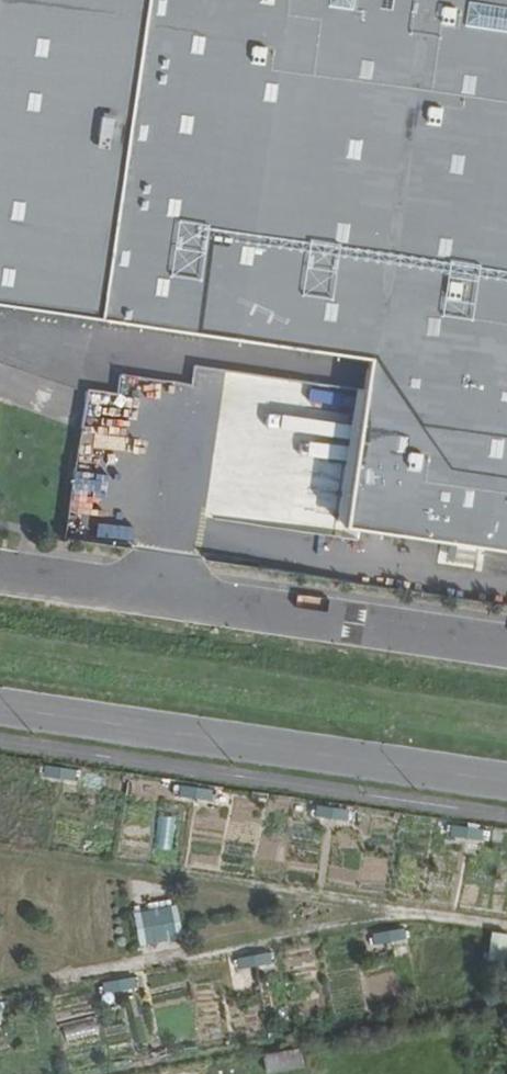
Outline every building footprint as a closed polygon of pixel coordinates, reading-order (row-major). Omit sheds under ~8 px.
[(322,359),(309,449),(356,456),(346,536),(506,559),(506,0),(0,0),(0,312),(322,359)] [(194,536),(193,548),(224,551),(225,539),(194,536)] [(140,947),(183,936),(175,903),(132,913),(140,947)] [(506,941),(506,933),(491,931),(487,957),(504,960),(506,941)] [(238,966),(271,965),(271,953),(237,955),(238,966)] [(100,1003),(115,1002),(114,991),(136,990),(135,978),(99,979),(100,1003)] [(161,1032),(192,1024),(189,1011),(158,1020),(161,1032)] [(289,1070),(287,1051),(264,1054),(266,1072),(289,1070)]
